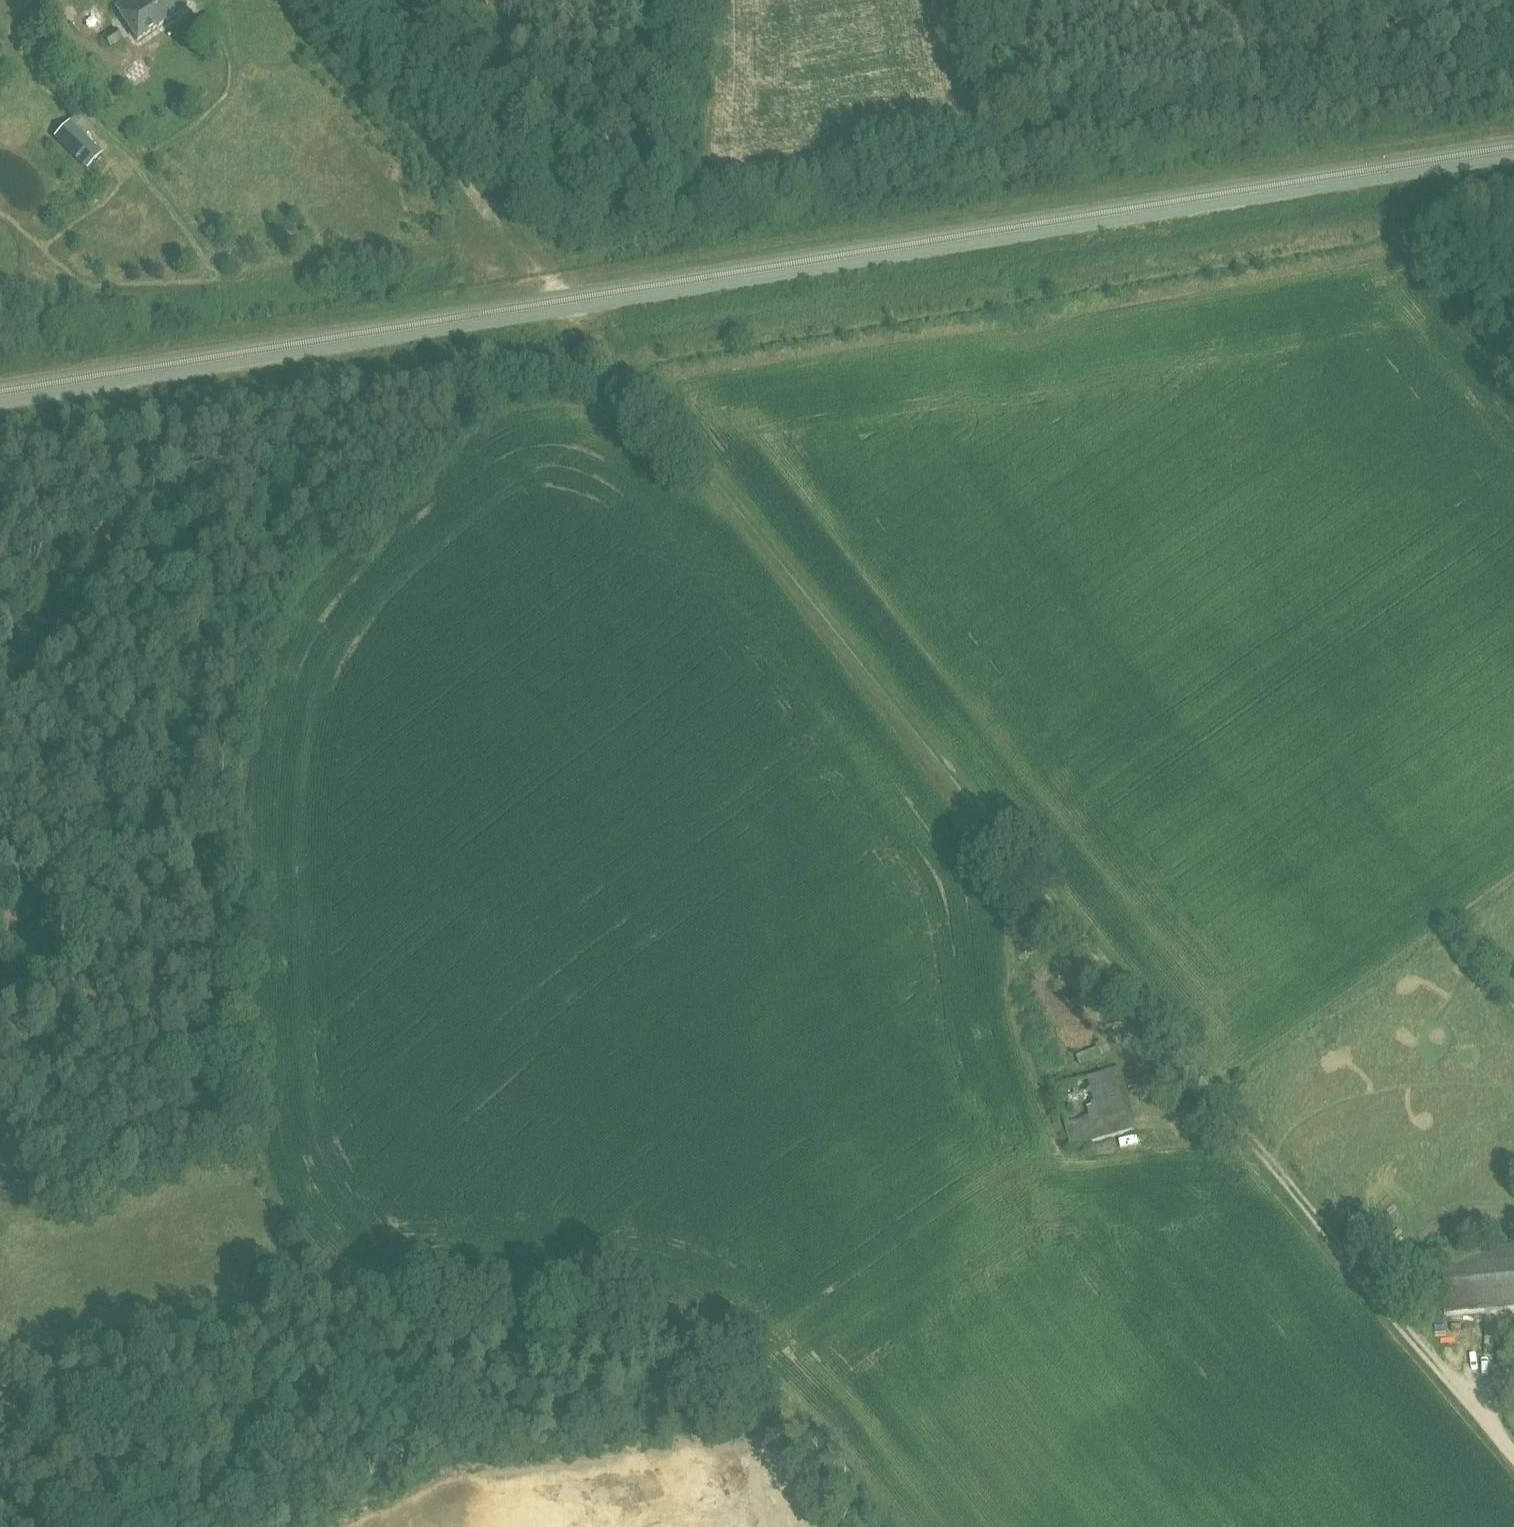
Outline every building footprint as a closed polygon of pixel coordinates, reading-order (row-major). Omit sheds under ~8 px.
[(115,6),(137,40),(185,9),(180,0),(124,0),(115,6)] [(115,28),(103,36),(111,46),(123,39),(115,28)] [(86,168),(101,154),(68,122),(54,137),(86,168)] [(1445,1316),(1513,1310),(1513,1248),(1439,1254),(1445,1316)]
